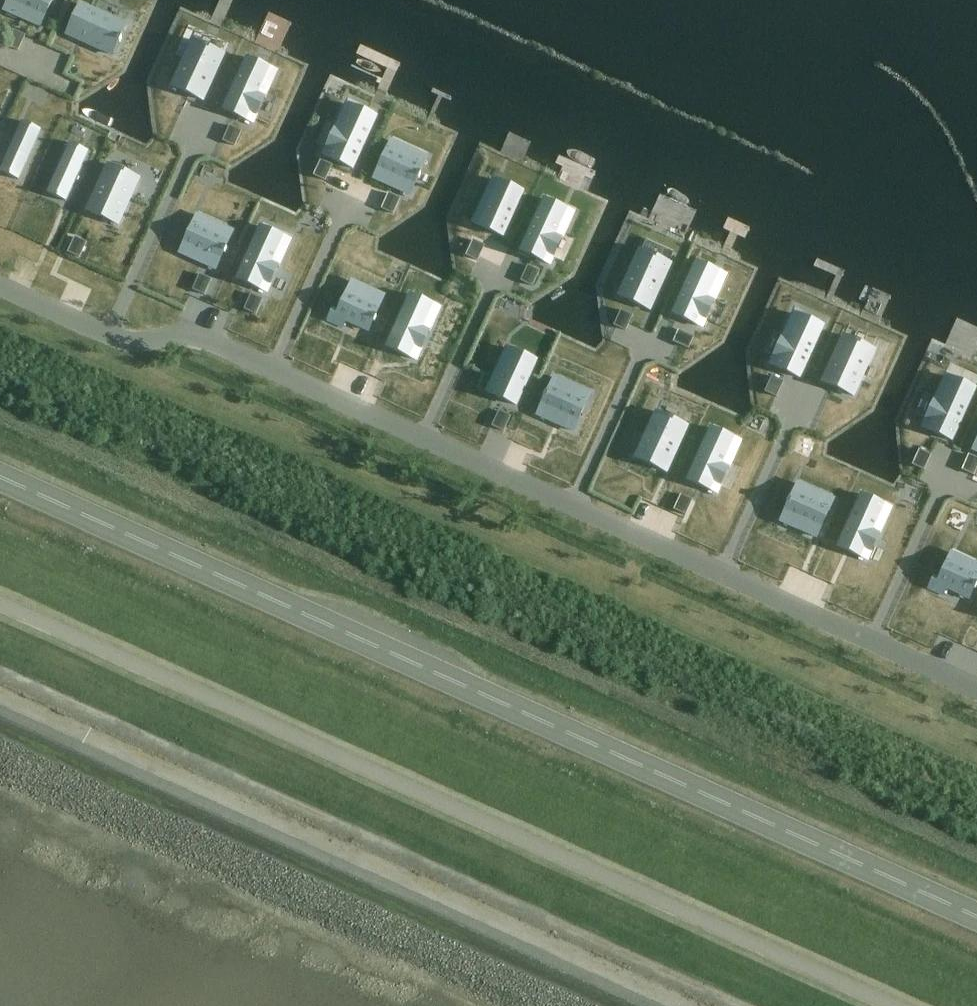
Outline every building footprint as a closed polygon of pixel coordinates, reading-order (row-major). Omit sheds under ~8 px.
[(4,11),(40,27),(53,0),(8,0),(4,11)] [(80,4),(66,35),(113,56),(119,43),(120,43),(122,39),(121,38),(127,25),(80,4)] [(14,31),(7,46),(18,51),(25,36),(14,31)] [(191,44),(172,87),(202,101),(223,54),(193,40),(191,44)] [(245,64),(224,110),(252,123),(265,97),(259,94),(267,75),(245,64)] [(335,129),(323,156),(352,169),(373,122),(350,112),(341,131),(335,129)] [(230,126),(223,141),(234,146),(241,131),(230,126)] [(0,171),(0,172),(18,180),(37,139),(18,131),(0,171)] [(388,147),(373,179),(410,195),(418,179),(419,179),(421,174),(420,174),(424,164),(388,147)] [(66,153),(47,193),(66,202),(84,161),(66,153)] [(321,161),(314,176),(325,181),(332,166),(321,161)] [(108,164),(87,211),(117,225),(138,178),(108,164)] [(485,197),(473,224),(502,237),(519,199),(496,188),(491,200),(485,197)] [(388,194),(382,209),(393,214),(400,199),(388,194)] [(542,206),(521,252),(549,265),(562,238),(556,235),(564,216),(542,206)] [(194,221),(179,253),(216,270),(224,253),(225,253),(227,249),(226,248),(230,238),(194,221)] [(258,233),(237,279),(266,292),(283,254),(278,251),(281,244),(258,233)] [(75,238),(68,253),(79,258),(86,243),(75,238)] [(473,241),(466,256),(477,261),(480,255),(484,246),(473,241)] [(654,256),(633,303),(649,310),(670,264),(654,256)] [(528,266),(521,281),(532,286),(539,271),(528,266)] [(693,269),(673,314),(702,327),(705,320),(706,320),(707,319),(705,318),(713,302),(714,303),(715,301),(708,298),(716,279),(693,269)] [(194,288),(193,290),(204,295),(205,293),(211,280),(200,275),(194,288)] [(332,310),(327,320),(343,327),(345,321),(368,331),(373,321),(374,322),(376,317),(375,317),(380,307),(347,292),(337,313),(332,310)] [(251,294),(244,310),(256,315),(263,300),(251,294)] [(408,301),(387,347),(416,360),(433,321),(427,319),(431,312),(408,301)] [(621,311),(614,326),(626,331),(632,316),(621,311)] [(782,338),(770,365),(799,378),(820,332),(797,322),(788,341),(782,338)] [(678,331),(673,342),(680,345),(688,349),(694,337),(678,331)] [(844,336),(822,382),(853,396),(874,349),(844,336)] [(499,366),(487,393),(515,406),(533,368),(510,357),(505,368),(499,366)] [(772,377),(765,392),(776,397),(783,382),(772,377)] [(544,398),(537,415),(573,432),(588,400),(551,384),(546,394),(545,393),(543,398),(544,398)] [(926,420),(922,427),(951,441),(972,395),(949,385),(940,403),(933,400),(932,402),(934,403),(927,418),(925,417),(924,419),(926,420)] [(494,423),(492,426),(503,432),(505,428),(510,416),(499,411),(494,423)] [(657,412),(635,459),(666,472),(687,426),(657,412)] [(708,435),(688,481),(716,494),(720,486),(721,487),(722,485),(720,484),(727,469),(729,470),(730,468),(723,464),(731,446),(708,435)] [(919,450),(912,465),(924,470),(931,455),(919,450)] [(962,470),(973,475),(976,467),(976,459),(969,455),(962,470)] [(788,504),(780,521),(816,538),(831,507),(794,490),(790,500),(788,499),(786,504),(788,504)] [(681,495),(674,510),(685,515),(692,500),(681,495)] [(859,502),(838,547),(867,560),(870,553),(871,553),(872,552),(871,551),(878,535),(879,536),(880,534),(885,522),(878,519),(881,512),(859,502)] [(928,588),(943,595),(946,589),(969,599),(974,589),(975,590),(976,585),(976,584),(976,582),(976,573),(948,560),(938,581),(933,578),(928,588)]
